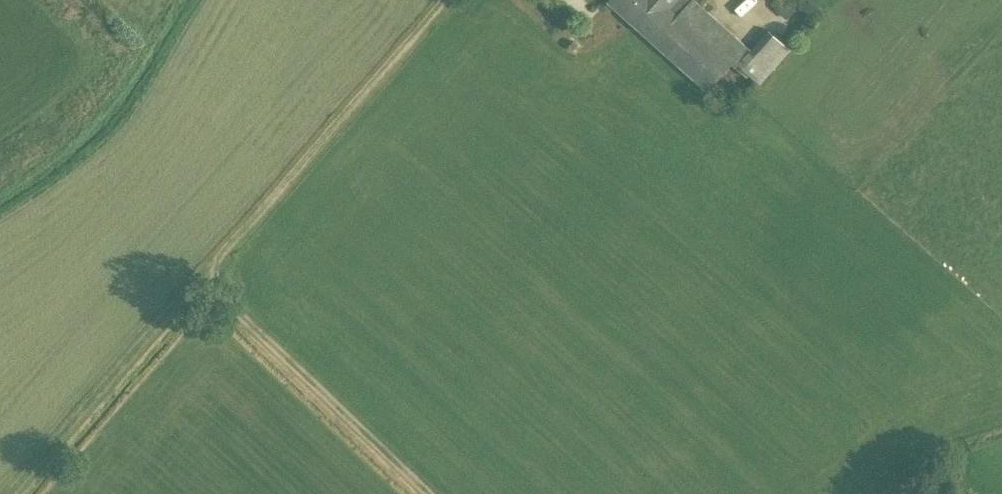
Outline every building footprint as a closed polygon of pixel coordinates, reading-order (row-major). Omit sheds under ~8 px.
[(768,29),(751,49),(696,0),(608,0),(606,2),(707,92),(732,64),(736,68),(739,65),(760,85),(791,49),(768,29)]
